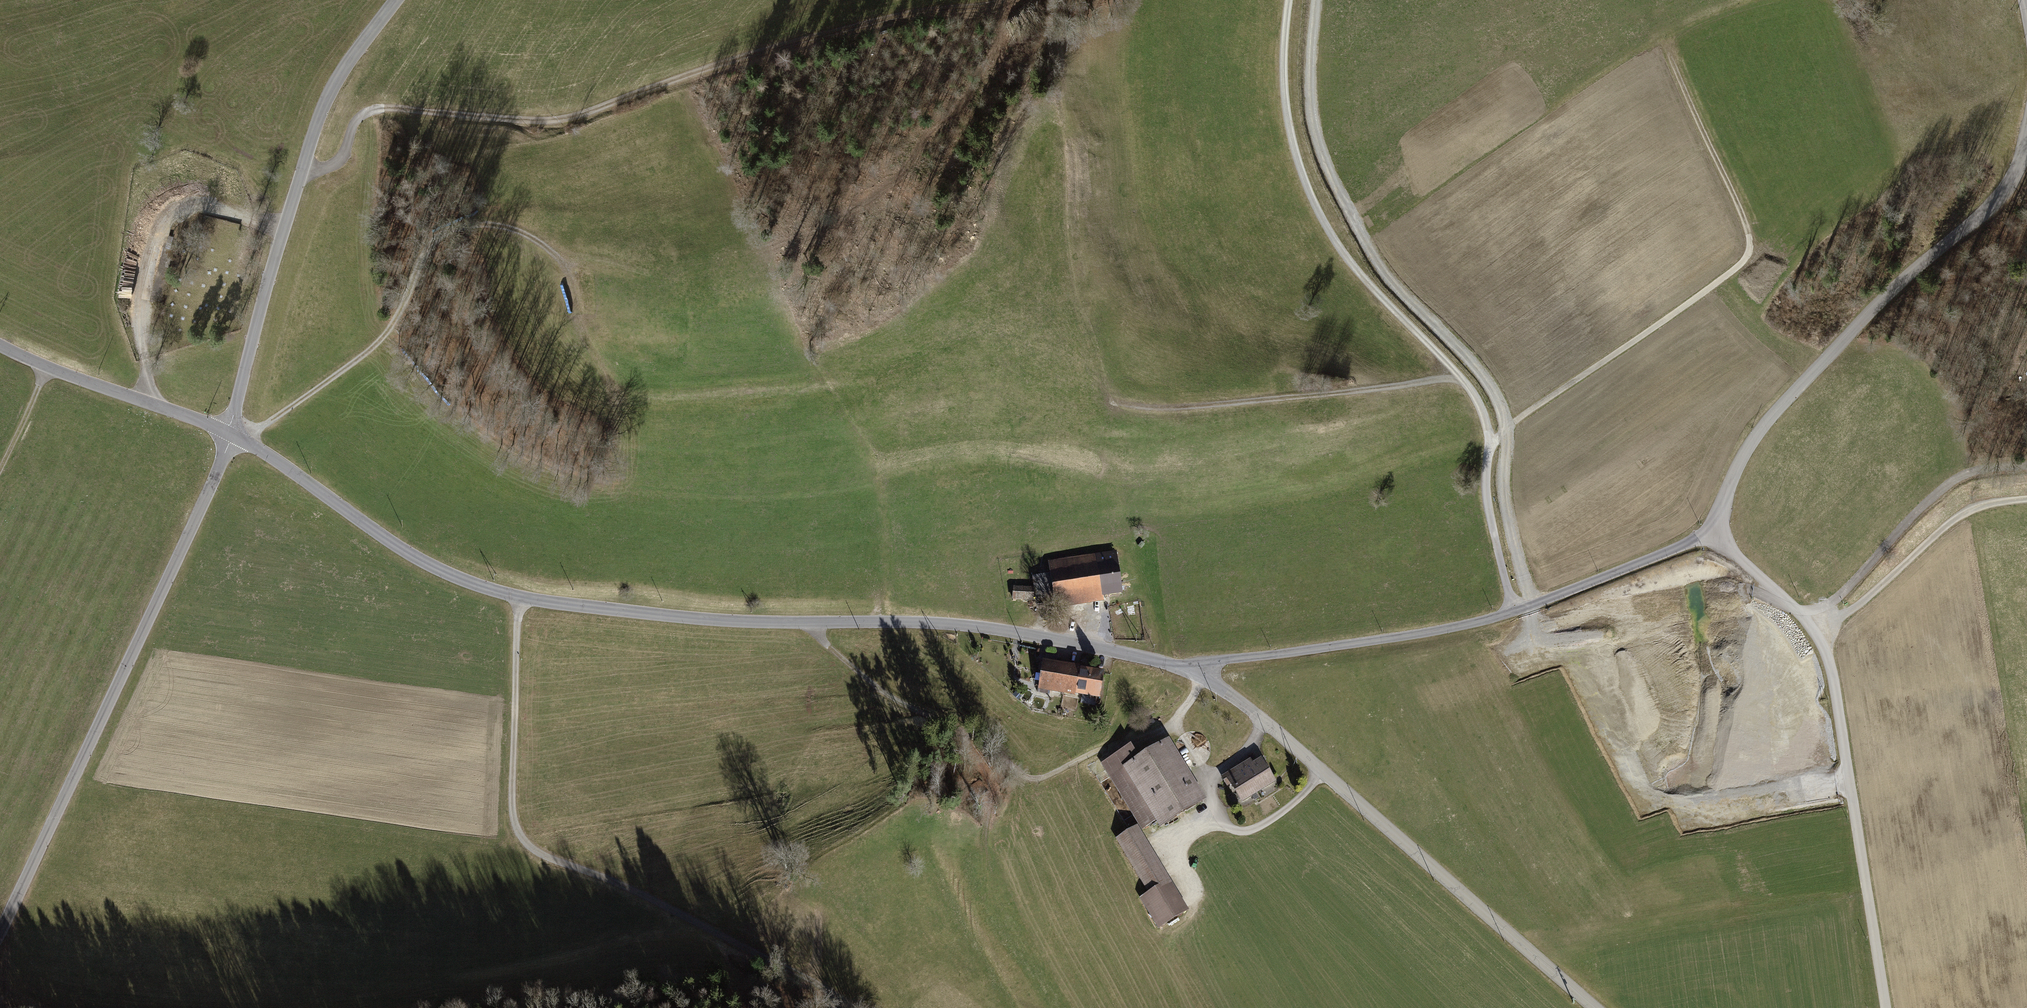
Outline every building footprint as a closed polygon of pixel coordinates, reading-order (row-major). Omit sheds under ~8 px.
[(1117,553),(1049,562),(1056,609),(1105,602),(1104,598),(1123,595),(1117,553)] [(1013,602),(1033,603),(1034,589),(1014,587),(1013,602)] [(1105,671),(1045,659),(1040,687),(1100,698),(1105,671)] [(1133,746),(1101,765),(1138,827),(1140,830),(1157,821),(1160,826),(1204,799),(1166,735),(1137,753),(1133,746)] [(1260,757),(1253,761),(1250,757),(1221,777),(1227,787),(1231,785),(1235,791),(1229,795),(1234,804),(1241,799),(1243,802),(1276,780),(1265,764),(1260,757)] [(1138,827),(1115,840),(1147,890),(1138,895),(1159,928),(1189,909),(1140,830),(1138,827)]
